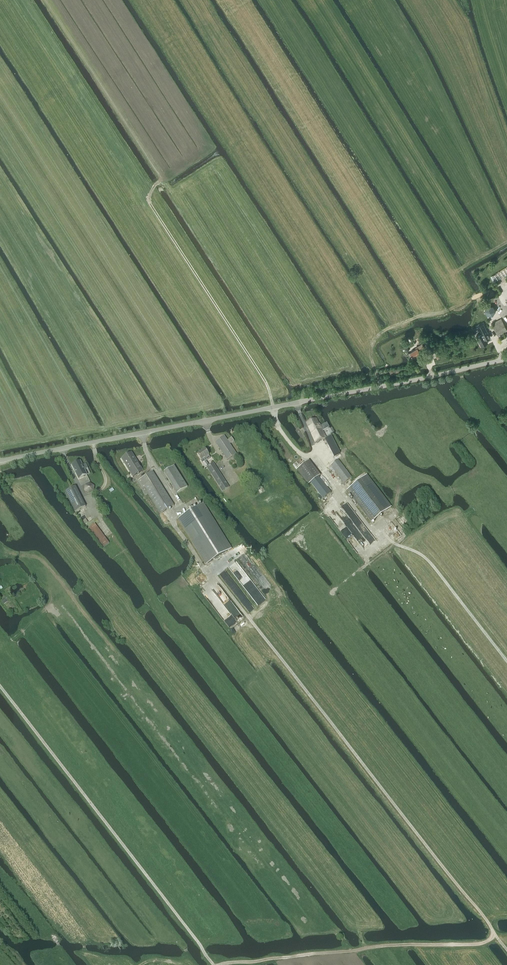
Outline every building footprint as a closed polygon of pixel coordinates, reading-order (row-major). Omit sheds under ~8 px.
[(487,306),(484,310),(487,315),(492,316),(495,311),(493,306),(487,306)] [(493,326),(498,335),(506,330),(502,321),(493,326)] [(477,337),(477,338),(477,340),(479,341),(481,346),(488,342),(486,339),(490,337),(483,324),(478,327),(481,333),(476,336),(477,337)] [(421,353),(419,350),(424,347),(422,343),(416,348),(416,349),(410,353),(413,357),(421,353)] [(315,443),(326,438),(322,431),(329,428),(327,423),(326,423),(320,427),(316,419),(306,423),(315,443)] [(230,444),(234,441),(231,438),(227,441),(224,436),(215,443),(227,460),(236,454),(230,444)] [(198,454),(201,460),(202,463),(204,462),(207,467),(222,492),(229,487),(213,463),(209,466),(206,461),(210,458),(209,456),(209,455),(205,449),(198,454)] [(132,477),(143,471),(131,453),(121,459),(132,477)] [(344,483),(351,477),(338,460),(330,466),(344,483)] [(82,466),(80,461),(72,465),(78,479),(87,475),(84,470),(87,468),(85,464),(82,466)] [(331,493),(318,477),(320,476),(308,461),(297,470),(308,485),(310,483),(323,499),(331,493)] [(176,494),(187,488),(173,466),(163,472),(176,494)] [(160,515),(173,506),(162,488),(152,472),(137,481),(142,490),(144,489),(160,515)] [(391,507),(366,475),(347,490),(371,522),(391,507)] [(90,484),(85,486),(84,491),(89,494),(94,492),(94,486),(90,484)] [(64,492),(74,512),(85,506),(75,486),(64,492)] [(205,565),(231,549),(203,503),(177,520),(205,565)] [(109,543),(95,524),(89,528),(103,547),(109,543)]
